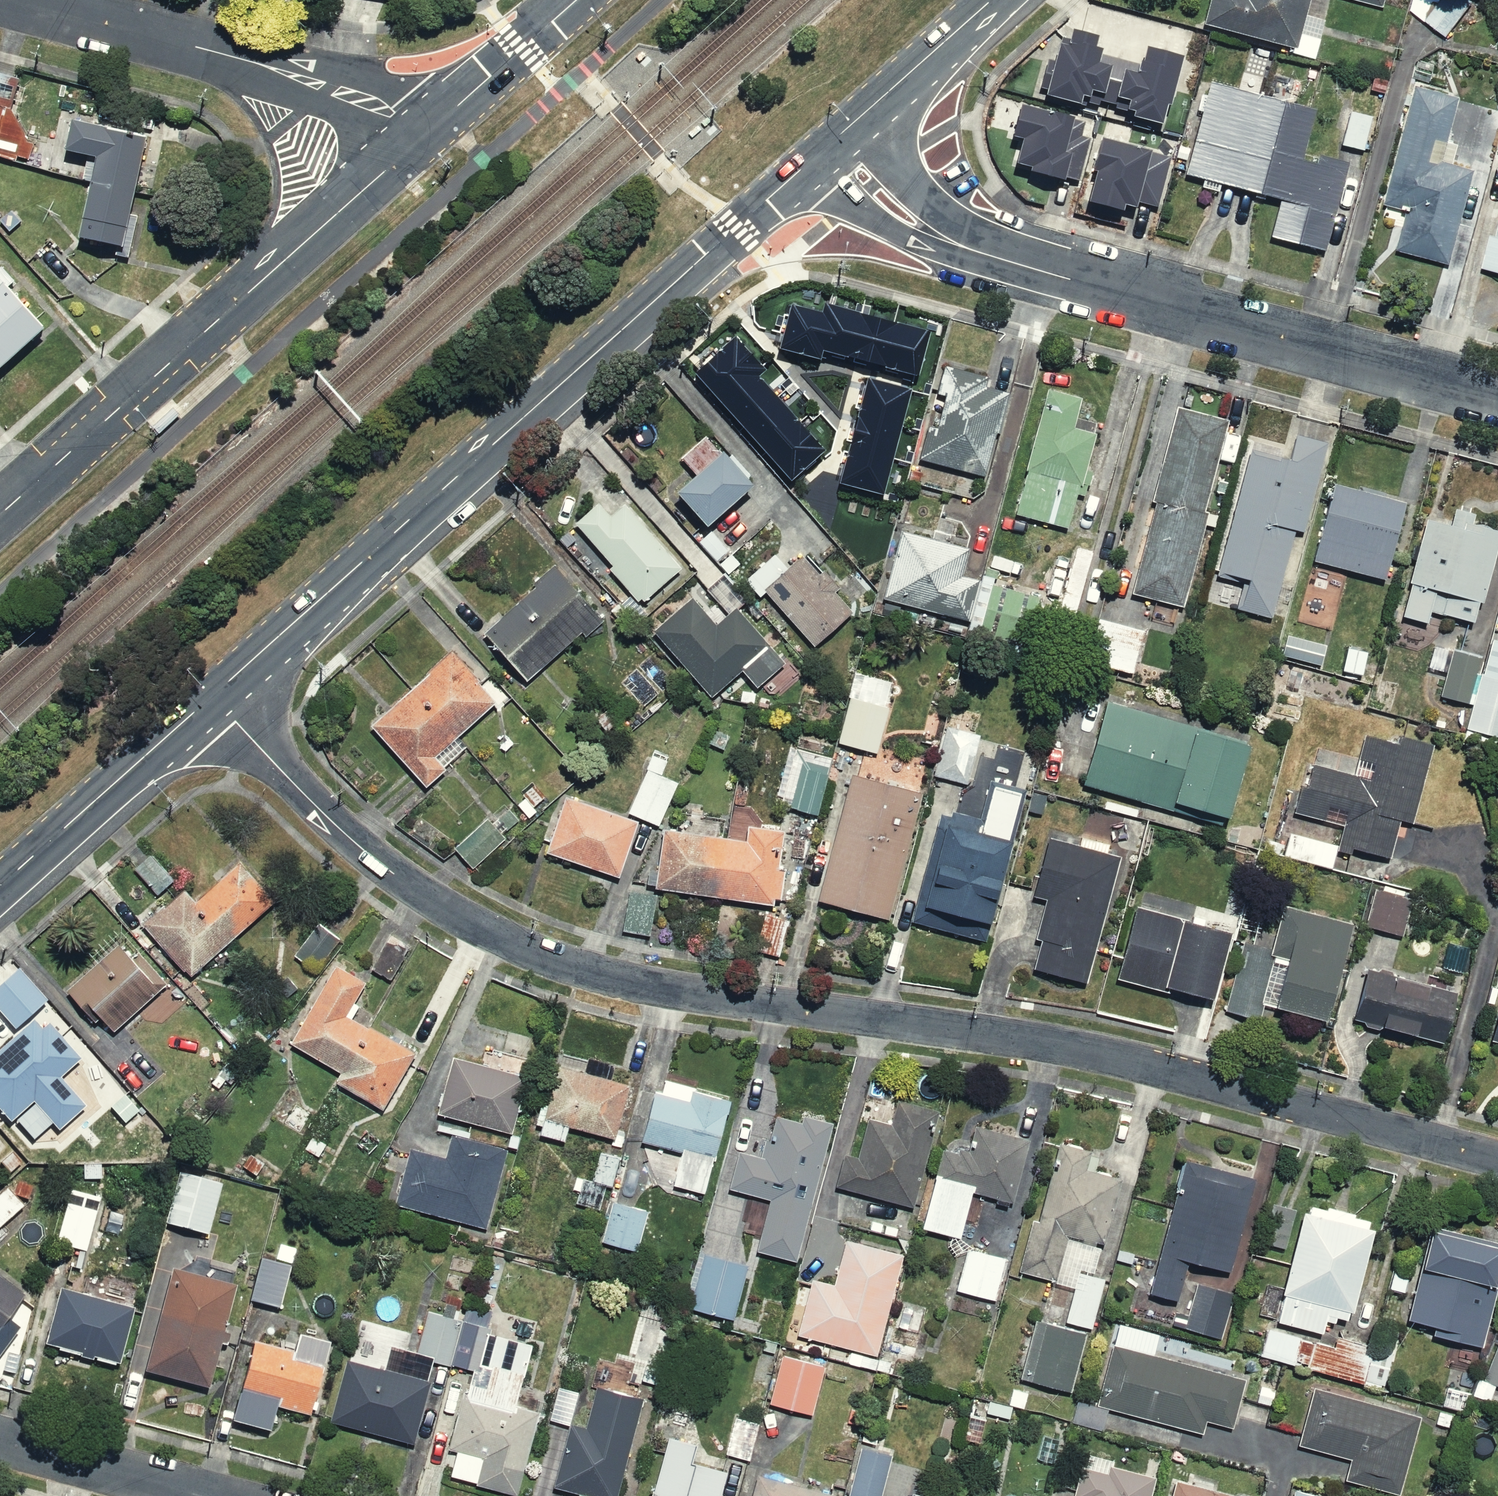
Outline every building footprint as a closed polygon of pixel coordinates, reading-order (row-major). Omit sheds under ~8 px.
[(1191,27),(1314,61),(1325,22),(1303,16),(1308,0),(1198,0),(1191,27)] [(1375,10),(1378,0),(1340,0),(1375,10)] [(1403,9),(1445,41),(1471,5),(1464,0),(1410,0),(1403,9)] [(1040,95),(1083,107),(1084,103),(1096,106),(1097,104),(1128,113),(1127,116),(1156,124),(1161,104),(1165,106),(1178,56),(1142,47),(1138,62),(1135,61),(1134,64),(1095,54),(1097,49),(1089,47),(1093,36),(1067,29),(1065,38),(1060,37),(1058,44),(1054,43),(1051,58),(1045,57),(1036,88),(1041,89),(1040,95)] [(1457,91),(1410,78),(1375,201),(1397,207),(1384,253),(1436,268),(1464,170),(1452,166),(1459,145),(1442,140),(1457,91)] [(1313,103),(1200,80),(1179,183),(1272,202),(1264,239),(1327,252),(1345,165),(1302,156),(1313,103)] [(1076,181),(1088,139),(1078,136),(1082,122),(1016,104),(1007,136),(1017,139),(1010,163),(1025,168),(1025,171),(1059,180),(1060,177),(1076,181)] [(1355,155),(1368,119),(1344,111),(1332,147),(1355,155)] [(65,163),(50,238),(95,247),(119,128),(46,113),(37,158),(65,163)] [(1472,271),(1497,280),(1497,120),(1476,186),(1497,194),(1472,271)] [(1087,170),(1091,172),(1082,202),(1117,212),(1119,205),(1131,208),(1133,201),(1154,207),(1168,158),(1096,138),(1087,170)] [(24,327),(0,299),(0,348),(24,327)] [(928,326),(823,299),(820,308),(789,300),(777,345),(820,356),(822,347),(916,372),(928,326)] [(706,357),(692,369),(789,476),(823,445),(756,372),(764,366),(733,332),(715,348),(712,344),(702,352),(706,357)] [(988,427),(998,430),(1009,392),(999,390),(1002,381),(935,362),(925,397),(933,399),(916,458),(938,464),(935,475),(958,482),(961,470),(975,474),(988,427)] [(910,385),(865,373),(838,479),(882,491),(910,385)] [(1082,396),(1041,384),(1008,508),(1066,524),(1092,427),(1075,423),(1082,396)] [(1223,418),(1172,405),(1123,595),(1152,602),(1149,614),(1171,620),(1223,418)] [(754,477),(708,424),(675,453),(688,468),(667,487),(699,524),(754,477)] [(1266,617),(1320,439),(1291,430),(1283,457),(1250,447),(1212,572),(1236,579),(1228,605),(1266,617)] [(1383,579),(1404,501),(1326,480),(1305,558),(1383,579)] [(679,564),(622,492),(602,508),(593,498),(568,518),(633,600),(679,564)] [(1389,616),(1424,627),(1430,607),(1470,619),(1497,526),(1497,507),(1463,496),(1455,521),(1421,511),(1389,616)] [(964,621),(979,576),(960,570),(968,544),(900,522),(878,593),(964,621)] [(1073,621),(1094,547),(1074,542),(1053,615),(1073,621)] [(808,550),(763,588),(807,641),(852,603),(808,550)] [(520,679),(599,612),(556,561),(477,628),(520,679)] [(787,660),(738,601),(711,568),(638,628),(695,697),(732,666),(751,689),(787,660)] [(1016,652),(1035,594),(979,576),(964,621),(960,634),(1016,652)] [(1141,630),(1096,613),(1080,657),(1125,673),(1141,630)] [(1491,635),(1484,661),(1471,707),(1465,727),(1497,736),(1497,637),(1491,635)] [(492,692),(447,644),(364,721),(422,784),(457,751),(444,736),(492,692)] [(1471,707),(1484,661),(1450,652),(1437,697),(1471,707)] [(873,755),(895,682),(852,669),(830,742),(873,755)] [(1248,740),(1103,695),(1077,781),(1222,825),(1248,740)] [(966,783),(983,722),(938,710),(921,771),(966,783)] [(1365,730),(1362,742),(1353,740),(1345,769),(1310,760),(1305,774),(1299,772),(1287,811),(1294,813),(1282,852),(1329,864),(1335,842),(1388,857),(1398,819),(1410,822),(1430,748),(1365,730)] [(669,759),(652,751),(623,809),(655,825),(679,778),(663,770),(669,759)] [(815,812),(829,764),(793,754),(779,802),(815,812)] [(884,918),(920,787),(849,768),(813,899),(884,918)] [(988,922),(1023,787),(987,778),(977,819),(937,809),(913,903),(988,922)] [(685,828),(660,825),(652,885),(780,903),(791,828),(754,823),(758,796),(727,791),(724,819),(687,813),(685,828)] [(636,818),(558,793),(540,849),(618,874),(636,818)] [(516,828),(499,809),(453,851),(470,869),(516,828)] [(1029,895),(1040,898),(1031,934),(1037,936),(1029,969),(1079,982),(1112,853),(1044,836),(1029,895)] [(180,880),(133,919),(178,972),(273,894),(239,854),(191,893),(180,880)] [(1407,889),(1372,882),(1363,924),(1399,931),(1407,889)] [(656,891),(622,888),(618,931),(652,934),(656,891)] [(1206,997),(1222,925),(1130,905),(1114,977),(1206,997)] [(776,957),(785,916),(757,910),(748,950),(776,957)] [(1325,1022),(1354,926),(1303,910),(1273,1006),(1325,1022)] [(1254,1018),(1273,951),(1237,941),(1218,1007),(1254,1018)] [(83,1005),(106,1030),(159,982),(129,949),(94,980),(82,967),(51,994),(71,1016),(83,1005)] [(329,1080),(382,1109),(415,1048),(350,1012),(367,981),(330,960),(286,1039),(336,1067),(329,1080)] [(1458,988),(1371,969),(1360,1018),(1448,1037),(1458,988)] [(1489,1042),(1497,1044),(1497,1003),(1489,1042)] [(38,1009),(0,1045),(0,1113),(3,1116),(75,1049),(38,1009)] [(446,1055),(427,1126),(448,1132),(466,1137),(469,1125),(508,1136),(524,1076),(446,1055)] [(627,1079),(553,1062),(544,1101),(533,1099),(526,1130),(560,1138),(564,1122),(614,1133),(627,1079)] [(645,1090),(632,1137),(675,1148),(666,1182),(705,1192),(731,1093),(692,1083),(687,1101),(645,1090)] [(897,1098),(890,1123),(864,1117),(855,1153),(842,1150),(833,1186),(911,1205),(935,1108),(897,1098)] [(758,1154),(732,1147),(722,1184),(765,1196),(751,1245),(792,1256),(831,1120),(792,1109),(789,1118),(770,1113),(758,1154)] [(935,1148),(916,1229),(957,1238),(967,1194),(1006,1202),(1020,1136),(962,1123),(955,1153),(935,1148)] [(500,1149),(448,1132),(440,1155),(409,1144),(391,1198),(475,1226),(500,1149)] [(608,1185),(617,1154),(601,1149),(591,1180),(608,1185)] [(1222,1269),(1248,1176),(1178,1157),(1140,1290),(1175,1299),(1186,1258),(1222,1269)] [(1104,1243),(1118,1176),(1039,1159),(1015,1270),(1050,1278),(1059,1233),(1104,1243)] [(207,1234),(218,1181),(179,1172),(168,1225),(207,1234)] [(20,1201),(1,1180),(0,1181),(0,1218),(20,1201)] [(85,1248),(96,1200),(62,1193),(51,1240),(85,1248)] [(632,1248),(643,1209),(609,1200),(598,1239),(632,1248)] [(1323,1311),(1351,1318),(1374,1234),(1295,1212),(1265,1322),(1317,1336),(1323,1311)] [(1479,1344),(1497,1258),(1497,1237),(1423,1221),(1402,1315),(1438,1323),(1435,1335),(1479,1344)] [(874,1352),(897,1249),(840,1236),(829,1285),(803,1279),(791,1333),(874,1352)] [(994,1297),(1007,1254),(965,1242),(953,1285),(994,1297)] [(741,1262),(699,1251),(685,1305),(727,1316),(741,1262)] [(289,1262),(253,1254),(242,1299),(278,1307),(289,1262)] [(225,1279),(161,1263),(136,1368),(200,1383),(225,1279)] [(1091,1327),(1100,1276),(1068,1270),(1059,1321),(1091,1327)] [(0,1274),(0,1320),(22,1289),(0,1274)] [(1233,1291),(1193,1280),(1179,1326),(1219,1338),(1233,1291)] [(132,1306),(53,1285),(37,1345),(116,1366),(132,1306)] [(914,1357),(928,1304),(898,1296),(884,1350),(914,1357)] [(429,1312),(418,1353),(436,1358),(435,1362),(453,1367),(465,1322),(429,1312)] [(1065,1391),(1080,1328),(1029,1316),(1014,1379),(1065,1391)] [(534,1345),(491,1334),(492,1329),(465,1322),(453,1367),(474,1372),(468,1392),(465,1391),(449,1450),(458,1452),(452,1476),(479,1484),(478,1486),(515,1495),(519,1495),(541,1413),(517,1407),(534,1345)] [(1369,1389),(1379,1346),(1330,1334),(1328,1344),(1263,1329),(1255,1362),(1369,1389)] [(313,1412),(329,1338),(297,1331),(293,1349),(241,1338),(223,1424),(267,1433),(273,1404),(313,1412)] [(1468,1392),(1485,1400),(1494,1383),(1497,1386),(1497,1339),(1496,1338),(1468,1392)] [(413,1444),(435,1362),(436,1358),(418,1353),(392,1346),(386,1370),(347,1360),(330,1422),(413,1444)] [(1109,1348),(1093,1411),(1197,1438),(1200,1423),(1225,1429),(1237,1381),(1109,1348)] [(820,1363),(776,1352),(764,1402),(809,1412),(820,1363)] [(638,1396),(595,1385),(585,1425),(562,1419),(545,1485),(585,1495),(612,1495),(638,1396)] [(1294,1443),(1346,1457),(1340,1483),(1389,1495),(1392,1495),(1413,1415),(1308,1388),(1294,1443)] [(745,1459),(755,1420),(731,1414),(721,1453),(745,1459)] [(729,1460),(660,1442),(646,1495),(720,1495),(729,1460)] [(892,1454),(858,1442),(840,1495),(842,1495),(878,1495),(892,1454)] [(1154,1485),(1074,1462),(1064,1495),(1151,1495),(1154,1485)] [(836,1490),(751,1469),(745,1495),(834,1495),(836,1490)] [(1168,1484),(1165,1495),(1221,1495),(1168,1484)] [(937,1494),(908,1487),(906,1495),(937,1495),(937,1494)]
